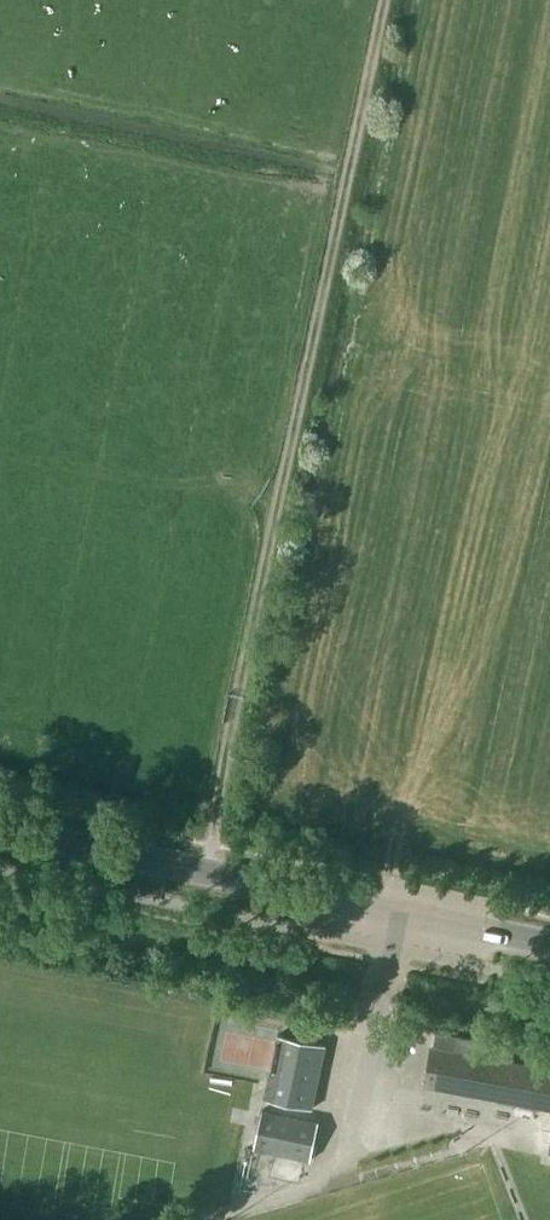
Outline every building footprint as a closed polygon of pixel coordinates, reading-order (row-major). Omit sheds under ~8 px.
[(512,1061),(515,1046),(436,1031),(426,1085),(549,1108),(549,1068),(512,1061)] [(276,1035),(263,1097),(313,1108),(326,1045),(276,1035)] [(255,1148),(312,1161),(320,1123),(263,1110),(255,1148)]
